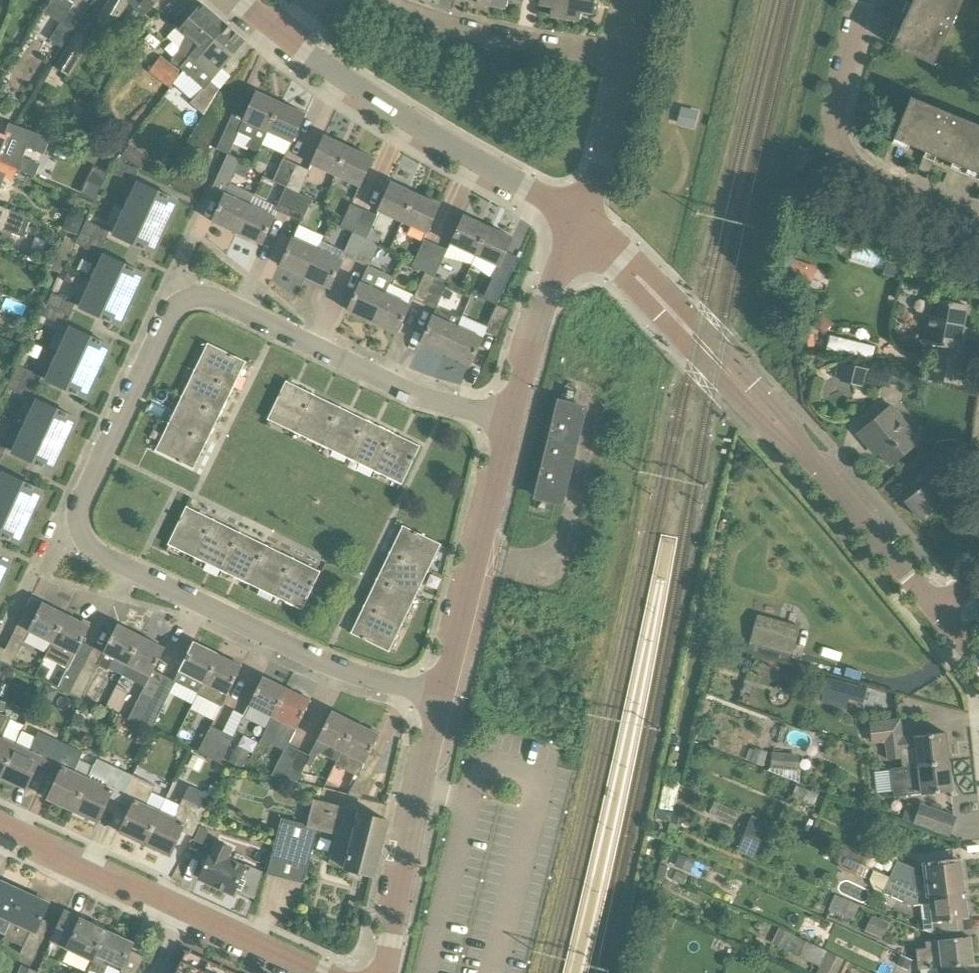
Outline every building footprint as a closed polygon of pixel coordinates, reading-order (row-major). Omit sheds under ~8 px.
[(44,13),(60,24),(50,40),(62,48),(81,18),(69,10),(73,3),(70,1),(70,0),(52,0),(44,13)] [(100,19),(114,27),(128,0),(111,0),(100,19)] [(140,10),(126,34),(137,41),(151,18),(145,13),(159,0),(131,0),(140,10)] [(568,0),(540,0),(539,4),(552,6),(551,16),(565,18),(568,0)] [(565,18),(580,21),(582,11),(595,13),(597,0),(568,0),(565,18)] [(963,0),(913,0),(911,5),(906,2),(901,12),(907,15),(893,45),(934,64),(963,0)] [(180,29),(191,39),(192,38),(204,49),(215,37),(216,38),(228,25),(202,3),(180,29)] [(246,41),(228,25),(216,38),(215,37),(204,49),(192,38),(191,39),(172,60),(205,90),(246,41)] [(91,41),(76,32),(54,67),(69,77),(91,41)] [(150,73),(171,89),(182,73),(161,58),(150,73)] [(259,153),(268,131),(281,103),(257,92),(252,103),(241,97),(217,149),(229,154),(239,133),(253,140),(249,148),(259,153)] [(895,139),(926,152),(924,157),(934,162),(937,156),(968,169),(978,141),(978,125),(912,97),(895,139)] [(306,114),(281,103),(268,131),(293,142),(306,114)] [(17,170),(29,175),(34,164),(13,155),(17,145),(16,141),(8,137),(8,136),(0,133),(0,163),(17,170)] [(336,175),(349,147),(325,136),(312,164),(336,175)] [(968,169),(978,173),(978,141),(968,169)] [(102,156),(114,160),(114,159),(118,149),(106,144),(102,155),(102,156)] [(122,155),(132,162),(140,152),(130,145),(122,155)] [(374,158),(349,147),(336,175),(361,186),(374,158)] [(238,233),(251,205),(255,194),(231,183),(242,160),(229,154),(213,190),(225,196),(213,221),(238,233)] [(274,182),(286,188),(297,165),(284,159),(274,182)] [(110,174),(134,182),(138,170),(114,161),(110,174)] [(0,163),(0,191),(5,177),(13,180),(17,170),(0,163)] [(297,165),(286,188),(299,194),(310,171),(297,165)] [(127,208),(147,218),(166,227),(179,200),(139,182),(127,208)] [(403,222),(416,193),(392,182),(379,211),(403,222)] [(289,217),(299,194),(286,188),(276,211),(289,217)] [(440,204),(416,193),(403,222),(427,233),(440,204)] [(313,200),(299,194),(289,217),(303,223),(313,200)] [(251,205),(238,233),(263,244),(275,216),(251,205)] [(342,227),(355,233),(365,211),(352,205),(342,227)] [(4,233),(5,231),(24,238),(32,219),(0,206),(0,232),(4,233)] [(154,253),(166,227),(147,218),(127,208),(115,235),(154,253)] [(365,211),(355,233),(368,239),(378,216),(365,211)] [(476,255),(489,226),(465,215),(452,244),(476,255)] [(87,221),(81,232),(104,243),(110,231),(87,221)] [(489,226),(476,255),(500,266),(513,238),(489,226)] [(99,254),(104,243),(81,232),(76,243),(99,254)] [(368,239),(355,233),(346,252),(344,256),(345,256),(357,262),(368,239)] [(281,266),(306,277),(319,249),(294,238),(281,266)] [(380,244),(368,239),(357,262),(368,267),(370,267),(380,244)] [(413,266),(427,272),(439,245),(425,239),(413,266)] [(450,251),(439,245),(427,272),(438,278),(450,251)] [(331,288),(343,260),(319,249),(306,277),(331,288)] [(93,281),(113,290),(133,299),(145,273),(106,255),(93,281)] [(814,266),(793,260),(787,282),(808,288),(814,266)] [(393,278),(370,267),(368,267),(349,310),(373,321),(386,293),(393,278)] [(426,304),(438,278),(427,272),(415,299),(426,304)] [(426,304),(437,309),(438,309),(438,307),(450,283),(438,278),(426,304)] [(120,326),(133,299),(113,290),(93,281),(81,307),(120,326)] [(52,293),(47,305),(70,315),(75,304),(52,293)] [(410,304),(386,293),(373,321),(398,332),(410,304)] [(956,384),(959,371),(965,339),(961,338),(967,305),(935,299),(927,344),(939,346),(932,380),(956,384)] [(509,310),(498,304),(487,329),(485,332),(486,332),(497,337),(509,310)] [(812,323),(824,333),(833,323),(821,312),(812,323)] [(446,354),(459,326),(434,315),(421,343),(446,354)] [(471,366),(483,338),(459,326),(446,354),(471,366)] [(60,354),(79,363),(99,372),(111,346),(72,327),(60,354)] [(15,341),(26,345),(30,335),(23,332),(18,334),(15,341)] [(814,347),(814,334),(803,334),(803,347),(814,347)] [(875,346),(831,334),(827,350),(872,361),(875,346)] [(32,343),(27,354),(39,359),(43,348),(32,343)] [(247,362),(208,343),(195,370),(234,389),(247,362)] [(47,380),(67,389),(87,398),(99,372),(79,363),(60,354),(47,380)] [(844,363),(839,381),(863,387),(867,369),(844,363)] [(234,389),(195,370),(182,396),(221,415),(234,389)] [(268,419),(295,432),(313,393),(287,380),(268,419)] [(295,432),(322,445),(340,407),(313,393),(295,432)] [(221,415),(182,396),(169,423),(208,442),(221,415)] [(26,426),(46,435),(65,444),(77,418),(38,400),(26,426)] [(562,503),(585,408),(560,402),(537,497),(562,503)] [(906,423),(892,406),(858,434),(871,449),(875,446),(891,465),(917,443),(903,426),(906,423)] [(322,445),(348,458),(367,420),(340,407),(322,445)] [(348,458),(375,472),(394,433),(367,420),(348,458)] [(208,442),(169,423),(156,450),(194,469),(208,442)] [(53,471),(65,444),(46,435),(26,426),(14,452),(53,471)] [(394,433),(375,472),(402,485),(421,446),(394,433)] [(938,489),(961,470),(945,451),(923,469),(931,479),(906,500),(921,519),(946,498),(938,489)] [(12,508),(31,517),(44,491),(4,472),(0,482),(0,502),(12,508)] [(19,543),(31,517),(12,508),(0,502),(0,534),(19,543)] [(168,545),(195,558),(214,519),(187,506),(168,545)] [(195,558),(222,571),(241,532),(214,519),(195,558)] [(403,525),(390,552),(429,571),(442,544),(403,525)] [(222,571),(249,584),(268,545),(241,532),(222,571)] [(249,584),(276,597),(294,558),(268,545),(249,584)] [(390,552),(377,579),(416,598),(429,571),(390,552)] [(294,558),(276,597),(302,610),(321,571),(294,558)] [(10,563),(0,559),(0,585),(10,563)] [(377,579),(364,606),(403,625),(416,598),(377,579)] [(22,617),(5,652),(0,661),(12,667),(29,632),(52,643),(67,614),(43,602),(35,619),(24,613),(22,617)] [(403,625),(364,606),(350,633),(390,652),(403,625)] [(90,626),(67,614),(52,643),(45,657),(69,669),(59,688),(71,693),(91,652),(80,647),(90,626)] [(798,628),(759,617),(753,641),(772,647),(773,642),(793,647),(798,628)] [(91,652),(71,693),(82,699),(98,667),(107,672),(108,670),(122,677),(142,636),(118,624),(104,652),(104,653),(102,657),(91,652)] [(142,636),(122,677),(145,688),(130,721),(140,726),(163,681),(152,675),(166,648),(142,636)] [(175,681),(199,693),(218,654),(195,642),(175,681)] [(218,654),(199,693),(198,695),(222,706),(242,666),(218,654)] [(273,717),(287,688),(263,676),(249,705),(273,717)] [(829,678),(824,697),(845,703),(851,684),(829,678)] [(163,681),(140,726),(153,732),(174,687),(163,681)] [(59,691),(46,685),(41,697),(48,700),(55,698),(59,691)] [(287,688),(273,717),(262,739),(284,750),(271,776),(284,783),(287,777),(300,750),(289,745),(311,700),(287,688)] [(127,708),(132,695),(115,689),(110,702),(127,708)] [(337,761),(356,723),(332,711),(313,749),(337,761)] [(1,777),(16,744),(2,738),(11,718),(3,714),(0,713),(0,777),(1,777)] [(904,758),(905,767),(926,764),(950,762),(946,733),(902,738),(900,720),(870,724),(872,742),(887,740),(889,760),(904,758)] [(356,723),(337,761),(336,763),(359,774),(349,795),(361,798),(374,773),(364,768),(380,735),(356,723)] [(199,753),(210,759),(223,733),(212,727),(199,753)] [(16,744),(1,777),(26,789),(38,764),(49,769),(62,742),(39,731),(30,751),(16,744)] [(223,733),(210,759),(221,764),(234,738),(223,733)] [(62,742),(49,769),(60,774),(48,799),(73,811),(88,778),(94,766),(80,759),(84,752),(62,742)] [(243,770),(251,754),(238,747),(237,746),(228,763),(230,764),(243,770)] [(300,750),(287,777),(298,782),(311,756),(300,750)] [(767,754),(755,750),(751,764),(763,768),(767,754)] [(799,755),(772,752),(771,769),(798,771),(799,755)] [(953,790),(950,762),(926,764),(905,767),(891,769),(894,797),(953,790)] [(88,778),(73,811),(98,823),(110,798),(121,803),(134,775),(112,765),(102,785),(88,778)] [(134,775),(121,803),(132,808),(120,833),(145,844),(160,812),(146,805),(156,786),(134,775)] [(160,812),(145,844),(170,856),(182,831),(193,836),(212,796),(189,786),(183,799),(183,798),(174,818),(160,812)] [(387,820),(363,813),(315,801),(309,825),(282,818),(267,874),(304,883),(318,828),(337,832),(329,863),(346,868),(348,868),(373,875),(378,855),(379,855),(383,840),(382,840),(387,820)] [(920,805),(914,823),(949,835),(956,818),(920,805)] [(752,816),(736,850),(754,858),(769,824),(752,816)] [(209,830),(201,827),(195,841),(203,845),(209,830)] [(856,838),(847,858),(862,865),(871,845),(856,838)] [(231,848),(217,842),(212,852),(211,852),(199,878),(234,894),(246,868),(226,859),(231,848)] [(695,861),(680,854),(675,866),(690,873),(695,861)] [(857,877),(862,865),(847,858),(840,856),(838,861),(841,870),(857,877)] [(918,870),(898,861),(891,877),(931,895),(965,891),(962,862),(927,866),(929,884),(920,880),(922,877),(916,875),(918,870)] [(660,865),(657,877),(666,879),(669,867),(660,865)] [(934,934),(965,930),(963,918),(968,917),(965,891),(931,895),(891,877),(884,893),(911,906),(920,904),(923,930),(934,934)] [(12,920),(25,893),(2,882),(0,886),(0,915),(12,920)] [(25,893),(12,920),(6,935),(26,944),(21,954),(33,959),(50,923),(42,919),(49,903),(25,893)] [(835,895),(829,911),(853,921),(859,905),(835,895)] [(52,941),(93,960),(107,930),(104,929),(105,926),(96,922),(94,925),(65,911),(52,941)] [(885,921),(872,915),(865,931),(878,937),(885,921)] [(849,963),(844,960),(844,959),(827,950),(827,951),(779,928),(772,944),(819,966),(818,968),(819,968),(816,972),(845,972),(849,963)] [(93,960),(89,968),(99,972),(136,972),(144,958),(129,952),(133,943),(107,930),(93,960)] [(938,968),(968,965),(974,964),(971,937),(927,942),(927,948),(918,949),(920,970),(938,968)] [(661,946),(649,943),(646,957),(658,960),(661,946)] [(187,950),(176,972),(237,972),(187,950)] [(912,961),(901,955),(896,965),(908,971),(912,961)] [(18,972),(37,972),(22,965),(18,972)] [(938,968),(920,970),(920,972),(969,972),(968,965),(938,968)]
